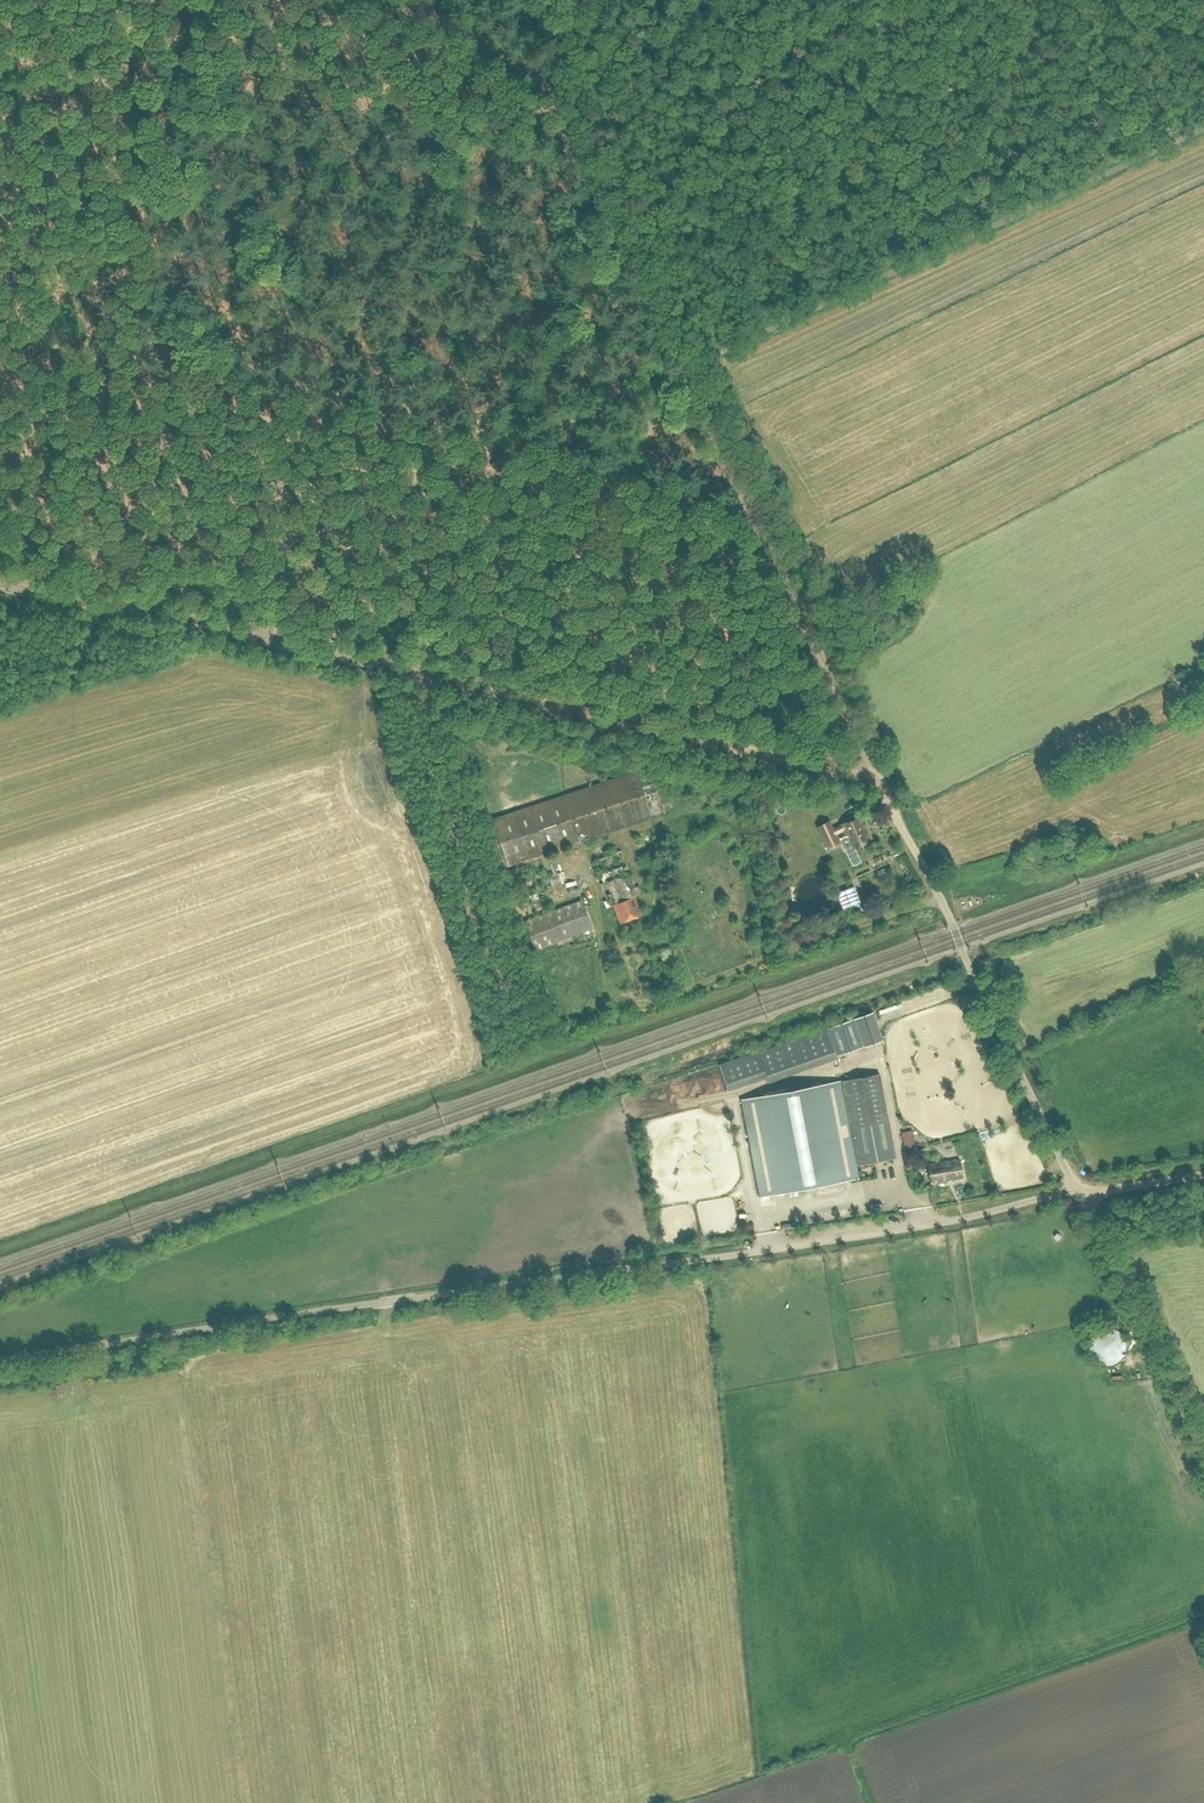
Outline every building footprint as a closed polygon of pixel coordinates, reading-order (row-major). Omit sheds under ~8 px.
[(507,867),(580,843),(578,837),(585,835),(588,841),(653,819),(638,771),(491,819),(507,867)] [(866,829),(860,817),(840,827),(845,839),(849,838),(855,850),(869,843),(866,838),(867,837),(864,830),(866,829)] [(591,863),(596,876),(601,875),(602,878),(604,883),(601,885),(607,901),(603,902),(606,908),(613,905),(620,923),(641,915),(634,898),(644,894),(640,886),(635,887),(621,851),(591,863)] [(662,885),(657,871),(650,873),(654,888),(662,885)] [(592,929),(582,900),(524,922),(535,951),(592,929)] [(873,1010),(854,1017),(864,1046),(885,1038),(873,1010)] [(837,1056),(864,1046),(854,1017),(827,1027),(837,1056)] [(826,1027),(757,1051),(719,1064),(727,1092),(767,1078),(768,1082),(837,1058),(826,1027)] [(860,1178),(858,1165),(896,1158),(889,1122),(880,1073),(741,1100),(759,1197),(860,1178)] [(904,1149),(915,1147),(914,1137),(902,1139),(904,1149)] [(960,1160),(928,1166),(932,1185),(964,1179),(960,1160)] [(840,1205),(817,1210),(818,1216),(841,1211),(840,1205)] [(1122,1333),(1121,1332),(1120,1331),(1119,1331),(1119,1330),(1118,1330),(1117,1329),(1116,1329),(1115,1328),(1114,1328),(1113,1328),(1113,1327),(1112,1327),(1111,1327),(1110,1327),(1109,1327),(1108,1327),(1107,1327),(1106,1327),(1105,1327),(1104,1327),(1103,1327),(1102,1328),(1101,1328),(1100,1328),(1100,1329),(1099,1329),(1098,1329),(1098,1330),(1097,1330),(1096,1331),(1095,1331),(1095,1332),(1094,1332),(1094,1333),(1093,1333),(1093,1334),(1092,1335),(1092,1336),(1091,1336),(1091,1337),(1091,1338),(1090,1338),(1090,1339),(1090,1340),(1089,1341),(1089,1342),(1089,1343),(1089,1344),(1089,1345),(1089,1346),(1089,1347),(1089,1348),(1089,1349),(1089,1350),(1089,1351),(1090,1352),(1090,1353),(1090,1354),(1091,1354),(1091,1355),(1092,1356),(1092,1357),(1093,1357),(1093,1358),(1094,1359),(1095,1360),(1096,1361),(1097,1361),(1097,1362),(1098,1362),(1099,1363),(1100,1363),(1101,1364),(1102,1364),(1103,1364),(1104,1365),(1105,1365),(1106,1365),(1107,1365),(1108,1365),(1109,1365),(1110,1365),(1111,1365),(1112,1364),(1113,1364),(1114,1364),(1115,1364),(1115,1363),(1116,1363),(1117,1363),(1117,1362),(1118,1362),(1119,1361),(1120,1361),(1120,1360),(1121,1360),(1121,1359),(1122,1359),(1122,1358),(1123,1358),(1123,1357),(1124,1356),(1124,1355),(1125,1355),(1125,1354),(1125,1353),(1126,1353),(1126,1352),(1126,1351),(1126,1350),(1127,1349),(1127,1348),(1127,1347),(1127,1346),(1127,1345),(1127,1344),(1127,1343),(1127,1342),(1126,1341),(1126,1340),(1126,1339),(1125,1338),(1125,1337),(1124,1337),(1124,1336),(1124,1335),(1123,1335),(1123,1334),(1122,1334),(1122,1333)]
